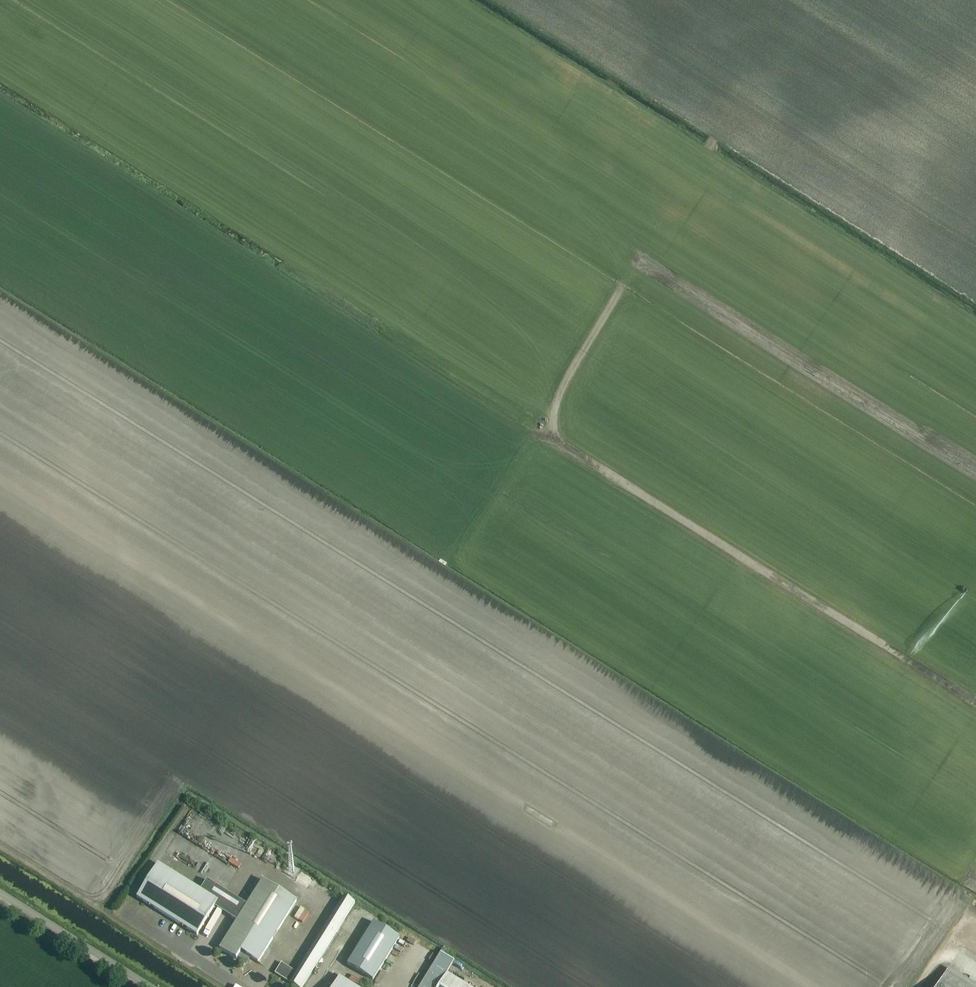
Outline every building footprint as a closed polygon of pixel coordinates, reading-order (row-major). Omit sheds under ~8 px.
[(218,901),(201,890),(158,863),(136,897),(196,935),(214,906),(218,901)] [(215,863),(212,868),(222,874),(225,869),(215,863)] [(207,880),(201,890),(218,901),(214,906),(236,920),(219,949),(236,959),(237,957),(246,963),(250,958),(260,964),(260,963),(258,962),(296,901),(262,879),(246,905),(207,880)] [(354,902),(344,896),(296,972),(281,962),(274,973),(297,986),(301,986),(354,902)] [(373,920),(346,964),(373,980),(399,936),(373,920)] [(412,947),(415,943),(408,939),(406,942),(412,947)] [(419,986),(468,986),(447,974),(449,972),(455,962),(440,953),(419,986)] [(345,968),(341,974),(357,983),(361,977),(345,968)] [(949,968),(937,986),(975,986),(975,984),(949,968)] [(339,977),(333,986),(355,986),(339,977)]
